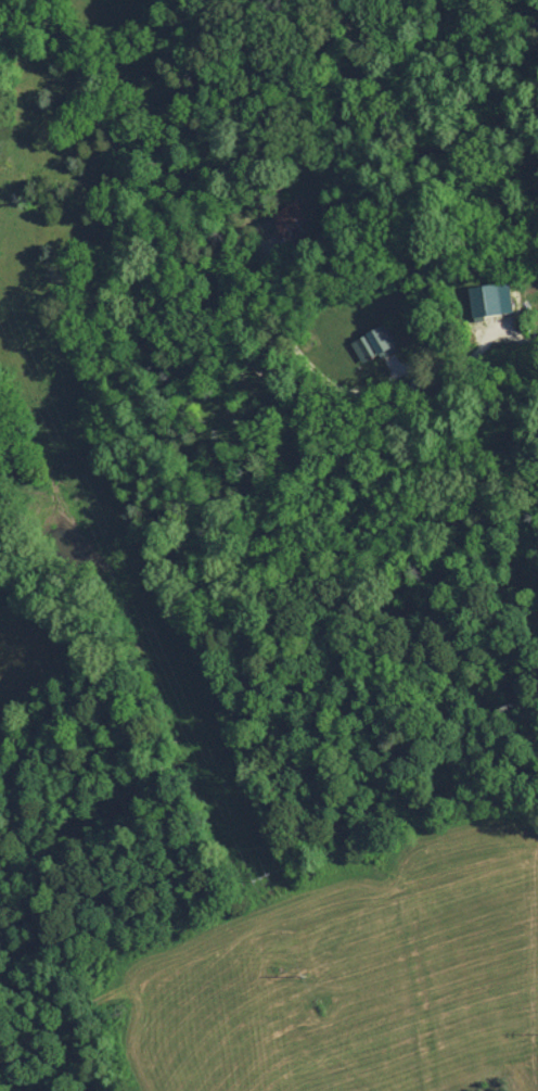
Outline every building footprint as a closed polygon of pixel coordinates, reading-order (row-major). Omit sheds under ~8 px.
[(348,341),(360,362),(393,343),(381,322),(348,341)]
